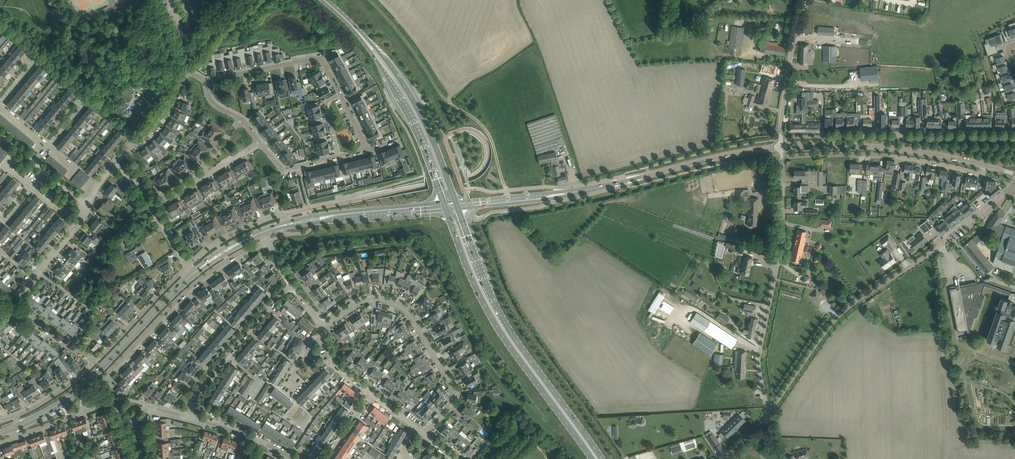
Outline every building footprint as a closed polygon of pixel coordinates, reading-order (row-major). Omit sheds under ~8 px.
[(1013,23),(1009,24),(1010,29),(1005,31),(1008,38),(1013,37),(1013,38),(1014,37),(1014,29),(1013,23)] [(732,26),(729,47),(741,49),(744,28),(734,26),(732,26)] [(819,26),(818,34),(834,35),(834,27),(819,26)] [(1000,35),(989,38),(991,43),(985,45),(988,55),(998,52),(997,48),(996,48),(995,45),(1002,42),(1000,35)] [(281,61),(278,48),(273,49),(271,42),(268,43),(268,46),(269,51),(271,57),(274,57),(275,62),(281,61)] [(760,51),(767,52),(785,55),(786,47),(778,45),(778,43),(772,42),(771,45),(761,43),(760,51)] [(271,57),(269,51),(268,46),(263,47),(263,44),(259,45),(262,61),(262,60),(262,59),(265,59),(265,60),(271,59),(271,57)] [(800,50),(800,64),(809,64),(809,63),(809,58),(812,58),(812,53),(809,53),(809,51),(809,44),(800,44),(800,48),(801,48),(800,51),(800,50)] [(262,61),(259,45),(258,45),(259,48),(254,49),(254,46),(250,46),(253,62),(253,61),(256,61),(256,62),(262,61)] [(253,62),(250,46),(250,47),(250,50),(245,51),(245,48),(241,48),(244,63),(247,62),(247,64),(253,62)] [(837,46),(823,46),(823,62),(837,61),(837,46)] [(20,57),(25,52),(18,47),(14,52),(20,57)] [(244,63),(241,48),(237,49),(238,52),(233,53),(232,50),(236,66),(241,65),(241,64),(244,63)] [(331,62),(342,56),(338,49),(331,50),(334,54),(329,57),(331,62)] [(236,66),(232,50),(229,51),(229,54),(224,55),(224,52),(223,52),(227,68),(233,67),(232,65),(235,65),(235,66),(236,66)] [(16,62),(20,57),(14,52),(10,57),(16,62)] [(227,68),(223,52),(220,53),(221,56),(216,57),(215,54),(218,70),(224,68),(223,67),(226,67),(227,68)] [(1003,52),(990,56),(991,61),(996,59),(998,63),(998,64),(1006,61),(1005,61),(1004,56),(1005,56),(1003,52)] [(218,70),(215,54),(211,55),(212,61),(207,62),(210,75),(216,74),(215,69),(217,69),(218,70)] [(344,61),(342,56),(331,62),(332,62),(335,66),(345,61),(344,61)] [(12,67),(16,62),(10,57),(5,62),(12,67)] [(337,71),(347,65),(345,61),(335,66),(337,71)] [(1008,65),(1006,61),(998,64),(998,63),(993,65),(994,69),(999,68),(1001,73),(1009,70),(1008,70),(1007,65),(1008,65)] [(8,72),(12,67),(5,62),(1,67),(8,72)] [(43,76),(47,71),(40,65),(36,70),(43,76)] [(339,76),(342,74),(350,70),(347,65),(337,71),(339,76)] [(862,80),(879,78),(878,66),(860,68),(862,80)] [(745,69),(738,68),(736,85),(744,85),(745,69)] [(317,69),(308,74),(310,77),(312,82),(322,77),(323,76),(321,74),(319,71),(319,72),(317,69)] [(38,81),(43,76),(36,70),(32,75),(38,81)] [(342,81),(352,75),(350,70),(342,74),(339,76),(342,81)] [(1011,74),(1009,70),(1001,73),(996,74),(997,78),(1002,77),(1004,82),(1012,79),(1011,79),(1009,74),(1011,74)] [(34,86),(38,81),(32,75),(27,80),(34,86)] [(345,85),(355,80),(352,75),(342,81),(345,85)] [(292,92),(298,91),(299,99),(304,98),(301,83),(297,84),(295,76),(294,76),(291,76),(291,77),(289,78),(290,82),(289,82),(290,87),(291,87),(292,92)] [(322,77),(312,82),(315,87),(316,87),(317,90),(326,85),(324,82),(325,82),(324,79),(323,76),(322,77)] [(775,80),(764,77),(756,103),(768,106),(775,80)] [(143,87),(147,82),(146,81),(147,80),(145,78),(139,86),(138,86),(138,87),(140,89),(142,87),(143,87)] [(277,79),(278,80),(276,80),(277,83),(276,83),(277,87),(279,94),(285,93),(286,97),(290,96),(287,85),(284,85),(283,79),(281,79),(281,78),(277,79)] [(1012,79),(1004,82),(999,83),(1000,87),(1005,86),(1007,90),(1007,91),(1014,88),(1012,83),(1014,83),(1012,79)] [(30,91),(34,86),(27,80),(23,85),(30,91)] [(346,90),(357,85),(355,80),(345,85),(347,90),(346,90)] [(154,98),(159,92),(148,82),(147,82),(143,87),(143,88),(149,92),(147,94),(152,98),(152,97),(154,98)] [(268,82),(262,84),(265,94),(271,93),(274,92),(272,82),(269,83),(268,82)] [(259,95),(265,94),(262,84),(257,85),(256,86),(254,86),(256,96),(259,95)] [(26,96),(30,91),(23,85),(19,90),(26,96)] [(327,88),(326,85),(317,90),(318,92),(318,93),(321,98),(324,96),(324,97),(326,97),(328,95),(328,94),(331,93),(328,87),(327,88)] [(349,95),(359,90),(357,85),(346,90),(349,95)] [(985,94),(993,92),(991,85),(983,88),(985,94)] [(252,101),(252,102),(254,101),(255,101),(253,92),(251,92),(250,92),(250,91),(249,92),(248,88),(242,89),(242,93),(241,93),(242,98),(243,98),(244,101),(252,99),(252,101)] [(1007,91),(1007,90),(1001,92),(1003,97),(1008,95),(1010,100),(1014,98),(1014,88),(1007,91)] [(68,89),(65,94),(70,99),(75,94),(69,89),(68,89),(69,89),(68,89)] [(125,89),(120,96),(123,99),(129,92),(125,89)] [(22,101),(26,96),(19,90),(15,95),(22,101)] [(799,97),(799,106),(801,106),(801,113),(802,113),(802,122),(805,122),(806,113),(806,109),(806,106),(809,106),(809,100),(808,92),(802,92),(802,97),(799,97)] [(60,99),(66,104),(70,99),(65,94),(60,99)] [(354,105),(365,99),(362,94),(351,100),(354,105)] [(746,106),(745,109),(751,111),(755,96),(749,94),(746,106)] [(18,106),(22,101),(15,95),(11,100),(18,106)] [(56,104),(62,109),(66,104),(60,99),(56,104)] [(357,109),(367,104),(365,99),(354,105),(355,105),(357,109)] [(13,111),(18,106),(11,100),(7,105),(13,111)] [(176,110),(185,114),(188,116),(190,111),(187,110),(189,104),(180,101),(177,107),(176,107),(175,109),(176,110)] [(123,113),(126,109),(130,105),(125,102),(118,110),(120,112),(121,112),(123,114),(123,113)] [(308,108),(309,113),(320,111),(319,108),(318,105),(317,105),(317,102),(307,104),(308,108),(307,108),(308,108)] [(52,109),(58,114),(62,109),(56,104),(52,109)] [(360,114),(369,109),(367,105),(367,104),(357,109),(360,114)] [(90,107),(86,112),(92,117),(96,112),(90,107)] [(861,115),(861,119),(864,119),(864,125),(872,125),(872,120),(874,120),(875,111),(875,107),(870,107),(870,115),(861,115)] [(52,110),(48,114),(54,119),(58,114),(52,109),(52,110)] [(135,124),(136,123),(139,120),(126,109),(123,113),(135,124)] [(252,120),(255,123),(264,116),(265,115),(264,113),(260,109),(253,115),(254,116),(255,117),(253,119),(252,120)] [(372,114),(369,109),(360,114),(359,114),(361,119),(372,114)] [(833,114),(825,114),(826,128),(827,128),(830,128),(833,128),(833,122),(836,122),(836,118),(837,118),(836,109),(832,109),(833,114)] [(182,119),(185,114),(176,110),(173,116),(172,115),(170,118),(171,119),(181,124),(183,126),(186,122),(182,119)] [(311,119),(311,122),(321,120),(320,117),(321,117),(320,114),(320,111),(309,113),(310,119),(311,119)] [(86,112),(82,117),(90,124),(94,119),(92,117),(86,112)] [(1006,120),(1006,116),(1005,112),(996,112),(996,116),(996,127),(1005,127),(1005,120),(1006,120)] [(847,118),(848,118),(847,113),(841,113),(841,116),(840,116),(840,118),(837,118),(836,118),(836,122),(836,127),(838,127),(838,128),(841,128),(841,127),(844,127),(844,122),(847,122),(847,118)] [(847,118),(847,122),(847,127),(849,127),(849,128),(852,128),(852,127),(855,127),(855,121),(858,121),(858,113),(852,113),(852,116),(851,116),(851,118),(848,118),(847,118)] [(44,119),(50,124),(54,119),(48,114),(44,119)] [(364,124),(374,119),(372,114),(361,119),(364,124)] [(537,154),(566,144),(555,114),(527,123),(537,154)] [(879,114),(878,126),(886,126),(886,121),(888,121),(888,115),(886,115),(886,114),(879,114)] [(992,127),(992,118),(992,114),(983,114),(983,118),(983,127),(992,127)] [(262,126),(263,127),(269,123),(266,120),(264,117),(265,115),(264,116),(255,123),(258,127),(259,126),(261,125),(262,126)] [(975,128),(975,118),(975,115),(963,115),(963,118),(966,118),(966,128),(975,128)] [(900,126),(900,116),(889,116),(889,124),(892,124),(892,126),(900,126)] [(82,117),(77,122),(83,127),(88,122),(90,124),(82,117)] [(39,124),(45,129),(50,124),(44,119),(40,124),(39,124)] [(178,129),(181,124),(171,119),(168,124),(167,124),(165,126),(166,127),(176,134),(177,135),(180,131),(178,129)] [(209,130),(218,137),(222,131),(216,127),(218,124),(211,119),(208,125),(211,127),(209,130)] [(367,129),(377,123),(374,119),(364,124),(364,125),(365,124),(367,129)] [(312,125),(313,131),(324,128),(323,125),(322,123),(321,120),(311,122),(312,124),(312,125)] [(77,122),(73,127),(79,132),(83,127),(77,122)] [(805,132),(805,122),(802,122),(790,122),(790,132),(805,132)] [(821,123),(809,123),(805,122),(805,132),(820,133),(821,127),(821,123)] [(262,132),(265,135),(273,129),(269,123),(263,127),(264,128),(265,129),(262,132)] [(369,133),(379,128),(377,123),(367,129),(369,133)] [(35,129),(41,134),(45,129),(39,124),(39,125),(35,129)] [(73,127),(69,132),(75,137),(79,132),(73,127)] [(172,139),(176,134),(166,127),(163,132),(161,131),(159,134),(160,135),(167,141),(170,144),(174,140),(172,139)] [(315,137),(316,140),(325,137),(325,135),(325,134),(325,131),(324,128),(313,131),(315,137)] [(384,137),(379,128),(369,133),(369,134),(368,134),(371,139),(376,136),(377,140),(384,137)] [(271,137),(273,139),(278,135),(273,129),(265,135),(268,139),(271,137)] [(120,141),(125,135),(119,130),(114,135),(120,141)] [(214,142),(218,137),(209,130),(207,134),(203,131),(199,136),(206,141),(209,138),(214,142)] [(69,132),(65,137),(71,142),(75,137),(69,132)] [(116,146),(120,141),(114,135),(110,140),(116,146)] [(163,145),(167,141),(160,135),(156,139),(155,138),(152,141),(153,142),(161,150),(163,152),(163,151),(165,154),(168,151),(166,149),(166,148),(163,145)] [(271,144),(274,148),(283,141),(278,135),(273,139),(274,142),(271,144)] [(65,137),(61,142),(67,147),(71,142),(65,137)] [(316,143),(317,148),(328,146),(327,143),(327,140),(326,140),(325,137),(316,140),(316,142),(316,143)] [(208,151),(202,146),(204,144),(198,139),(193,147),(204,156),(208,151)] [(112,151),(116,146),(110,140),(106,145),(112,151)] [(280,149),(282,151),(288,147),(283,141),(274,148),(276,150),(277,151),(280,149)] [(61,142),(57,147),(63,152),(67,147),(61,142)] [(148,145),(145,147),(146,148),(153,158),(155,161),(159,158),(157,156),(158,156),(155,153),(157,151),(157,152),(159,152),(161,150),(153,142),(149,146),(148,145)] [(108,156),(112,151),(106,145),(102,150),(108,156)] [(399,158),(404,156),(400,145),(395,147),(397,153),(399,158)] [(330,152),(329,149),(328,146),(317,148),(319,154),(320,157),(330,155),(329,153),(329,152),(330,152)] [(194,157),(200,161),(204,156),(193,147),(187,154),(193,159),(194,157)] [(281,156),(284,160),(293,153),(288,147),(282,151),(283,152),(284,154),(281,156)] [(399,158),(397,153),(395,147),(394,147),(395,147),(390,149),(392,155),(395,160),(394,158),(398,156),(399,158)] [(146,148),(141,151),(140,150),(137,152),(145,165),(149,163),(148,162),(153,158),(146,148)] [(392,155),(390,149),(385,151),(390,163),(395,160),(392,155)] [(104,161),(108,156),(102,150),(98,156),(104,161)] [(384,165),(390,163),(385,151),(380,153),(384,165)] [(567,181),(566,174),(561,175),(559,165),(558,165),(557,160),(556,152),(538,156),(540,164),(550,161),(552,167),(550,167),(552,177),(557,176),(559,183),(567,181)] [(298,159),(293,153),(284,160),(286,163),(287,164),(288,163),(290,161),(292,164),(298,159)] [(99,166),(104,161),(98,156),(93,161),(99,166)] [(179,165),(186,173),(191,169),(187,164),(189,162),(185,156),(180,160),(183,162),(179,165)] [(375,161),(374,156),(369,157),(371,169),(380,167),(378,160),(375,161)] [(366,170),(371,169),(369,157),(368,157),(363,159),(365,165),(366,170)] [(361,171),(366,170),(365,165),(363,159),(358,160),(359,163),(361,171)] [(356,173),(361,171),(359,163),(358,160),(353,161),(356,173)] [(895,161),(888,160),(887,167),(886,167),(885,174),(893,175),(894,168),(895,161)] [(95,171),(99,166),(93,161),(89,166),(95,171)] [(186,173),(179,165),(176,161),(173,164),(173,165),(170,168),(174,174),(177,172),(181,177),(186,173)] [(240,164),(244,172),(248,170),(248,171),(253,168),(249,161),(246,163),(245,161),(240,164)] [(356,173),(353,161),(348,162),(349,166),(350,174),(356,173)] [(349,166),(348,162),(342,163),(345,175),(350,174),(349,166)] [(860,164),(851,163),(851,171),(851,174),(862,174),(863,164),(860,164)] [(241,174),(244,172),(240,164),(235,167),(236,169),(233,171),(238,178),(242,175),(241,174)] [(339,170),(338,164),(333,166),(335,178),(343,176),(341,169),(339,170)] [(867,173),(867,177),(874,178),(876,165),(868,164),(867,173)] [(915,180),(919,180),(921,168),(916,168),(916,170),(913,169),(914,165),(905,164),(904,172),(907,172),(906,179),(912,180),(913,173),(916,173),(915,180)] [(91,176),(95,171),(89,166),(85,171),(91,176)] [(330,179),(335,178),(333,166),(332,166),(327,167),(329,172),(330,179)] [(330,179),(329,172),(327,167),(322,169),(324,177),(325,180),(330,179)] [(934,177),(936,168),(927,167),(926,175),(929,175),(929,179),(929,183),(933,183),(934,177)] [(161,177),(166,187),(172,183),(169,178),(171,176),(167,170),(163,172),(164,175),(161,177)] [(320,181),(317,171),(317,170),(312,171),(314,183),(320,181)] [(950,182),(950,180),(947,179),(948,171),(941,170),(940,177),(943,177),(942,182),(944,182),(944,186),(943,186),(942,191),(944,192),(943,196),(947,197),(948,194),(949,188),(950,182)] [(228,171),(223,174),(228,182),(230,186),(237,181),(236,179),(236,178),(232,171),(230,173),(228,171)] [(314,183),(312,171),(306,172),(307,178),(304,179),(307,189),(310,188),(309,184),(314,183)] [(795,171),(795,178),(802,178),(802,183),(806,183),(806,171),(795,171)] [(823,171),(806,171),(806,183),(809,183),(816,185),(823,185),(823,171)] [(959,175),(959,174),(956,173),(956,174),(954,174),(954,176),(954,179),(951,178),(950,180),(950,182),(949,188),(952,188),(953,184),(959,185),(959,182),(960,182),(961,179),(960,178),(960,175),(959,175)] [(225,184),(228,182),(223,174),(218,177),(219,179),(217,181),(221,188),(226,185),(225,184)] [(972,177),(972,176),(968,176),(968,177),(967,176),(966,182),(963,182),(961,191),(965,191),(965,187),(971,188),(971,185),(973,177),(972,177)] [(166,187),(161,177),(157,179),(156,177),(151,179),(155,186),(157,184),(161,190),(166,187)] [(980,188),(981,183),(978,182),(979,179),(976,178),(973,177),(971,185),(976,186),(975,188),(980,188)] [(8,183),(15,189),(19,184),(12,178),(8,183)] [(1000,188),(999,186),(996,181),(990,180),(984,179),(984,181),(983,188),(989,189),(989,188),(990,190),(986,193),(989,197),(991,196),(992,197),(1001,190),(1002,189),(1001,187),(1000,188)] [(206,184),(211,192),(214,190),(215,191),(220,188),(215,182),(213,183),(211,181),(206,184)] [(11,194),(15,189),(8,183),(4,188),(11,194)] [(112,184),(106,192),(109,194),(107,196),(111,200),(113,198),(111,196),(115,192),(121,198),(125,193),(117,186),(116,187),(112,184)] [(208,194),(211,192),(206,184),(201,187),(202,189),(200,191),(204,198),(209,195),(208,194)] [(838,191),(838,186),(831,185),(830,185),(830,194),(838,194),(838,193),(838,191)] [(806,192),(807,192),(809,192),(809,187),(802,187),(802,186),(802,187),(795,186),(795,190),(794,190),(793,194),(795,194),(806,195),(806,192)] [(838,193),(838,194),(843,194),(846,194),(846,186),(845,186),(838,186),(838,191),(838,193)] [(11,194),(4,188),(0,193),(7,199),(11,194)] [(290,190),(291,193),(292,197),(290,197),(291,201),(293,200),(294,203),(302,202),(299,192),(297,193),(296,193),(295,189),(290,190)] [(224,194),(224,195),(226,198),(230,196),(235,194),(232,190),(226,194),(227,196),(225,196),(224,194)] [(199,192),(196,193),(195,191),(193,192),(192,191),(190,193),(190,194),(196,205),(197,205),(196,205),(200,203),(198,201),(203,199),(199,192)] [(265,197),(269,207),(275,205),(273,199),(275,198),(273,191),(268,192),(269,196),(265,197)] [(126,197),(125,198),(133,205),(138,199),(135,196),(135,195),(134,195),(130,192),(126,197)] [(196,205),(190,194),(189,194),(188,193),(186,195),(186,196),(184,197),(186,199),(183,201),(187,208),(190,206),(191,208),(196,205),(196,206),(196,205)] [(269,207),(265,197),(261,198),(260,195),(255,197),(258,204),(260,203),(263,209),(269,207)] [(30,202),(37,207),(41,202),(42,201),(39,198),(38,200),(34,197),(30,202)] [(246,205),(250,215),(256,212),(253,206),(256,205),(253,198),(248,200),(249,203),(246,205)] [(759,199),(749,198),(747,225),(756,226),(757,217),(758,217),(759,199)] [(104,203),(98,209),(104,215),(110,208),(111,209),(114,206),(108,201),(105,204),(104,203)] [(178,201),(173,204),(179,214),(187,210),(182,202),(179,203),(178,201)] [(802,202),(795,201),(795,205),(794,205),(794,206),(794,208),(794,209),(802,210),(802,206),(807,206),(807,202),(802,202)] [(970,212),(974,209),(968,201),(967,202),(964,204),(970,212)] [(33,212),(37,207),(30,202),(26,207),(33,212)] [(243,216),(244,217),(250,215),(246,205),(242,207),(241,204),(241,203),(236,206),(239,212),(241,211),(243,216)] [(169,209),(166,211),(172,219),(176,217),(176,216),(179,214),(173,204),(168,207),(169,209)] [(966,215),(970,212),(964,204),(960,207),(961,209),(966,215)] [(29,217),(33,212),(26,207),(22,212),(29,217)] [(227,214),(232,224),(237,221),(234,215),(237,213),(234,207),(229,209),(230,212),(227,214)] [(959,219),(963,216),(957,208),(955,209),(953,211),(959,219)] [(955,222),(959,219),(953,211),(952,209),(950,210),(947,212),(949,214),(955,222)] [(1004,226),(1000,223),(999,223),(1006,213),(1003,210),(1000,209),(991,222),(987,226),(972,240),(971,239),(968,242),(963,246),(986,274),(994,267),(993,266),(976,245),(990,233),(990,232),(992,230),(1000,235),(1001,236),(1001,235),(1003,236),(1003,234),(1014,238),(1014,229),(1006,226),(1006,227),(1004,226)] [(25,222),(29,217),(22,212),(18,217),(25,222)] [(232,224),(227,214),(223,216),(222,213),(217,215),(220,222),(223,220),(226,227),(232,224)] [(59,217),(60,216),(58,214),(55,217),(57,219),(55,222),(61,227),(65,222),(59,217)] [(951,225),(955,222),(949,214),(945,217),(947,219),(951,225)] [(208,224),(214,233),(219,230),(216,224),(219,223),(215,216),(210,219),(212,222),(208,224)] [(20,227),(25,222),(18,217),(14,222),(20,227)] [(104,228),(106,227),(108,229),(112,224),(104,218),(100,222),(97,219),(91,227),(93,229),(94,230),(97,232),(100,227),(102,228),(104,228)] [(946,231),(950,228),(942,218),(941,219),(938,221),(940,223),(946,231)] [(927,220),(922,224),(928,231),(933,227),(927,220)] [(16,232),(20,227),(14,222),(9,227),(16,232)] [(57,232),(61,227),(55,222),(51,227),(57,232)] [(214,233),(208,224),(205,226),(203,223),(198,226),(202,232),(205,231),(208,237),(214,233)] [(942,234),(946,231),(940,223),(936,226),(937,228),(942,234)] [(1,231),(8,236),(12,231),(5,225),(1,231)] [(196,225),(191,228),(193,232),(186,235),(188,239),(187,239),(189,243),(191,242),(192,246),(193,245),(194,246),(196,244),(199,242),(197,239),(202,236),(196,225)] [(53,237),(57,232),(51,227),(47,232),(53,237)] [(801,242),(805,243),(806,238),(804,237),(806,231),(798,230),(795,242),(801,243),(801,242)] [(49,242),(53,237),(47,232),(43,237),(49,242)] [(928,240),(921,232),(918,235),(918,236),(912,241),(915,244),(914,245),(917,249),(921,245),(922,246),(924,244),(923,243),(928,240)] [(81,237),(82,238),(81,239),(83,240),(84,241),(89,245),(88,244),(91,240),(96,244),(100,239),(95,235),(92,239),(85,233),(84,235),(83,234),(81,237)] [(1003,234),(1003,236),(994,261),(995,261),(994,264),(1011,274),(1014,265),(1014,238),(1003,234)] [(40,235),(38,238),(40,240),(38,242),(44,247),(49,242),(43,237),(40,235)] [(894,243),(889,236),(881,241),(884,246),(887,243),(890,246),(894,243)] [(44,247),(36,240),(34,242),(37,244),(34,247),(40,252),(44,247)] [(800,263),(805,243),(801,242),(801,243),(795,242),(791,261),(800,263)] [(136,248),(125,254),(129,262),(139,256),(145,267),(153,263),(146,251),(142,244),(139,246),(138,245),(136,247),(136,248)] [(9,246),(8,245),(6,247),(4,246),(2,248),(5,251),(8,253),(12,248),(9,246)] [(32,256),(36,251),(30,246),(26,251),(32,256)] [(13,249),(8,255),(12,258),(17,252),(13,249)] [(32,256),(26,251),(24,249),(22,252),(24,253),(21,256),(27,261),(32,256)] [(80,250),(79,250),(78,249),(76,252),(72,249),(72,250),(71,249),(69,252),(69,253),(78,261),(84,254),(82,253),(83,252),(80,250)] [(887,250),(886,251),(883,253),(885,256),(886,257),(880,262),(885,268),(884,269),(884,270),(897,260),(896,261),(891,254),(890,254),(887,250)] [(73,268),(78,261),(69,253),(68,254),(65,256),(66,257),(65,258),(68,261),(66,263),(73,268)] [(260,261),(263,260),(258,253),(253,257),(249,260),(251,263),(252,262),(255,265),(257,264),(260,261)] [(21,256),(19,254),(17,256),(19,258),(16,262),(20,265),(21,264),(23,266),(27,261),(21,256)] [(90,256),(86,261),(91,264),(94,260),(90,256)] [(752,258),(744,256),(741,269),(740,274),(749,275),(752,258)] [(169,274),(173,272),(172,270),(173,270),(171,265),(173,264),(169,258),(156,265),(160,271),(162,269),(165,274),(168,272),(169,274)] [(73,268),(66,263),(64,265),(61,262),(60,263),(59,263),(58,266),(57,267),(64,273),(67,275),(73,268)] [(249,273),(250,271),(255,268),(253,265),(250,268),(246,262),(243,264),(245,267),(249,273)] [(245,267),(243,269),(239,263),(233,267),(237,273),(239,275),(242,273),(248,280),(249,279),(251,276),(249,273),(245,267)] [(250,271),(249,273),(251,276),(255,281),(256,282),(257,282),(259,280),(265,276),(263,274),(264,273),(264,274),(270,269),(265,263),(260,267),(263,271),(259,274),(257,276),(253,270),(250,271)] [(313,268),(312,269),(310,266),(305,270),(307,272),(303,275),(306,280),(313,275),(316,273),(313,268)] [(62,275),(64,273),(57,267),(57,268),(54,270),(54,271),(57,274),(55,277),(61,282),(65,277),(62,275)] [(231,278),(237,273),(233,267),(227,272),(231,278)] [(978,267),(977,268),(979,270),(978,271),(982,277),(984,278),(986,276),(983,273),(978,267)] [(373,284),(373,282),(372,269),(372,268),(369,268),(367,269),(368,274),(367,274),(367,273),(366,272),(365,271),(364,272),(363,272),(362,273),(362,274),(363,275),(362,275),(364,283),(368,283),(369,285),(373,284)] [(377,285),(378,285),(382,284),(384,268),(378,268),(372,269),(373,282),(377,282),(377,285)] [(393,284),(395,276),(390,275),(391,270),(386,268),(384,285),(389,286),(389,283),(393,284)] [(402,287),(406,280),(400,277),(402,273),(397,270),(395,276),(393,284),(393,286),(397,289),(399,286),(402,287)] [(363,284),(361,276),(355,277),(354,272),(348,273),(349,274),(354,287),(355,289),(359,288),(359,285),(363,284)] [(267,291),(269,288),(268,287),(272,283),(272,284),(278,280),(275,276),(276,276),(274,274),(273,274),(268,277),(266,279),(268,280),(269,281),(266,286),(264,284),(264,285),(262,287),(267,291)] [(349,274),(342,277),(341,274),(337,275),(338,278),(337,279),(347,293),(351,291),(350,288),(354,287),(349,274)] [(413,277),(412,280),(411,280),(412,277),(412,276),(411,275),(410,274),(409,274),(408,275),(406,280),(402,287),(406,289),(405,292),(410,294),(411,292),(418,280),(419,280),(413,277)] [(4,279),(2,281),(0,283),(0,291),(1,291),(6,285),(13,278),(11,276),(10,277),(8,275),(4,279)] [(217,279),(222,285),(224,287),(228,284),(229,283),(228,281),(223,275),(217,279)] [(315,284),(320,281),(318,278),(316,279),(313,275),(306,280),(309,284),(313,281),(315,284)] [(320,285),(323,283),(327,281),(327,280),(325,277),(320,281),(315,284),(317,287),(313,290),(316,295),(323,290),(320,285)] [(146,284),(140,278),(137,281),(140,283),(137,287),(137,289),(138,290),(138,291),(136,293),(136,295),(139,297),(139,298),(142,295),(144,297),(149,291),(148,291),(151,288),(146,284)] [(985,283),(986,282),(978,284),(960,287),(958,278),(960,288),(957,289),(957,288),(950,289),(958,332),(966,330),(966,329),(967,329),(968,332),(970,331),(975,316),(977,317),(984,296),(981,295),(984,286),(1010,295),(1008,300),(1001,298),(998,306),(1000,307),(999,311),(997,310),(987,339),(996,342),(998,343),(997,345),(1006,349),(1014,323),(1014,305),(1014,303),(1014,293),(985,283)] [(217,279),(211,283),(216,289),(218,292),(218,291),(220,290),(220,289),(219,287),(222,285),(217,279)] [(231,282),(237,289),(242,285),(240,283),(238,284),(234,280),(231,282)] [(428,287),(423,284),(418,280),(411,292),(414,294),(412,297),(417,299),(428,287)] [(237,289),(231,282),(229,283),(235,291),(237,289)] [(13,291),(18,285),(16,283),(13,283),(9,288),(6,285),(1,291),(5,296),(11,290),(13,291)] [(323,290),(316,295),(319,299),(324,296),(326,299),(329,297),(331,296),(333,294),(330,291),(329,291),(327,287),(323,290)] [(212,294),(214,297),(215,298),(217,296),(216,293),(212,288),(209,290),(208,291),(206,288),(202,292),(201,291),(197,293),(202,300),(204,302),(207,300),(206,298),(212,294)] [(262,298),(266,293),(260,288),(255,293),(262,298)] [(692,300),(691,301),(701,308),(705,302),(701,299),(699,303),(696,301),(699,298),(686,290),(683,295),(692,300)] [(35,296),(32,294),(30,296),(24,303),(30,307),(35,300),(37,298),(41,292),(39,291),(35,296)] [(218,292),(216,293),(217,296),(222,302),(226,299),(223,295),(222,296),(218,291),(218,292)] [(816,291),(811,296),(820,304),(825,299),(816,291)] [(659,292),(648,310),(654,314),(665,296),(659,292)] [(136,305),(123,293),(120,296),(125,300),(120,306),(128,314),(133,308),(127,303),(130,300),(135,305),(136,305)] [(258,303),(262,298),(255,293),(251,298),(258,303)] [(222,302),(217,296),(215,298),(214,297),(213,298),(215,301),(218,306),(222,302)] [(425,310),(432,304),(429,300),(430,299),(427,296),(418,303),(420,306),(421,305),(425,310)] [(331,306),(336,303),(333,300),(332,301),(329,297),(326,299),(321,302),(325,306),(329,304),(331,306)] [(253,308),(258,303),(251,298),(247,302),(253,308)] [(201,307),(204,310),(206,308),(197,299),(193,302),(191,300),(186,304),(196,313),(198,311),(198,310),(201,307)] [(288,309),(292,304),(287,299),(283,305),(285,307),(281,311),(279,309),(276,312),(281,316),(282,316),(288,309)] [(35,311),(40,304),(42,302),(40,300),(39,300),(38,302),(35,300),(30,307),(35,311)] [(230,310),(233,307),(226,302),(223,304),(230,310)] [(247,302),(243,307),(249,313),(253,308),(247,302)] [(45,308),(40,315),(41,313),(46,317),(51,310),(54,307),(52,305),(49,303),(47,306),(45,308)] [(35,311),(40,315),(45,308),(40,304),(35,311)] [(194,316),(196,313),(186,304),(182,308),(185,311),(183,313),(189,319),(193,322),(195,319),(192,316),(193,316),(194,316)] [(293,313),(297,308),(292,304),(288,309),(293,313)] [(756,306),(744,304),(743,311),(747,312),(754,313),(755,313),(756,306)] [(243,307),(241,306),(240,305),(236,310),(239,312),(238,312),(245,318),(249,313),(243,307)] [(124,319),(128,314),(120,306),(119,306),(122,309),(120,311),(117,308),(115,310),(118,313),(124,319)] [(432,323),(440,317),(438,313),(441,311),(438,306),(432,310),(434,314),(428,317),(432,323)] [(298,318),(302,312),(297,308),(293,313),(298,318)] [(381,326),(384,312),(381,311),(381,310),(376,309),(374,320),(378,321),(378,324),(379,325),(381,326)] [(51,310),(46,317),(51,321),(56,314),(51,310)] [(62,317),(56,325),(57,323),(62,327),(67,321),(69,318),(70,318),(74,313),(71,311),(67,316),(65,319),(62,317)] [(370,323),(369,321),(362,311),(358,314),(359,315),(356,317),(364,329),(366,327),(366,325),(370,323)] [(241,323),(245,318),(238,312),(234,317),(241,323)] [(384,312),(381,326),(384,326),(385,325),(386,327),(388,327),(389,327),(389,326),(390,325),(393,313),(388,312),(388,313),(384,312)] [(690,322),(731,349),(737,339),(696,312),(690,322)] [(748,328),(748,329),(755,330),(758,319),(753,318),(754,313),(747,312),(747,314),(748,317),(750,317),(748,328)] [(189,319),(183,313),(181,315),(178,313),(174,317),(181,323),(183,325),(184,325),(186,324),(186,323),(186,322),(189,319)] [(730,319),(719,313),(717,317),(727,324),(730,319)] [(56,325),(62,317),(61,318),(56,314),(51,321),(56,324),(56,325)] [(105,323),(113,330),(118,325),(113,320),(115,317),(112,314),(108,318),(108,319),(105,323)] [(72,335),(75,337),(88,317),(86,316),(83,319),(82,318),(78,324),(75,322),(74,322),(72,325),(68,331),(72,335)] [(271,321),(276,326),(280,321),(275,316),(271,321)] [(451,329),(448,324),(452,321),(449,316),(443,319),(445,323),(435,329),(439,335),(451,329)] [(10,328),(15,324),(9,317),(5,322),(10,328)] [(183,325),(181,323),(174,317),(170,321),(173,324),(171,326),(177,332),(181,328),(183,325)] [(236,328),(241,323),(234,317),(230,322),(236,328)] [(303,327),(307,322),(302,317),(298,323),(303,327)] [(364,329),(356,317),(353,319),(352,318),(348,321),(354,330),(358,328),(360,330),(361,330),(362,330),(364,332),(365,331),(364,329)] [(395,336),(406,328),(404,325),(405,324),(402,320),(393,327),(396,331),(394,333),(393,334),(395,336)] [(72,325),(67,321),(62,327),(68,331),(72,325)] [(203,325),(202,327),(204,328),(207,331),(209,333),(213,327),(210,324),(207,321),(206,322),(203,325)] [(271,321),(266,326),(272,331),(275,333),(277,331),(274,329),(276,326),(271,321)] [(10,328),(5,322),(0,326),(6,332),(10,328)] [(105,323),(104,322),(101,326),(96,331),(98,333),(99,332),(100,333),(103,336),(106,333),(108,335),(113,330),(105,323)] [(291,328),(285,322),(284,322),(282,324),(289,330),(291,328)] [(296,335),(299,336),(304,339),(306,336),(302,333),(305,329),(308,331),(312,326),(307,322),(303,327),(298,333),(296,335)] [(354,334),(353,331),(347,322),(343,325),(343,326),(340,328),(349,341),(351,340),(350,338),(351,336),(354,334)] [(231,334),(235,329),(229,324),(224,329),(231,334)] [(298,333),(296,331),(294,330),(297,326),(294,324),(291,328),(289,330),(294,334),(296,335),(298,333)] [(6,332),(0,326),(0,336),(1,337),(3,339),(7,344),(8,344),(10,342),(5,337),(3,335),(6,332)] [(177,332),(171,326),(169,328),(166,326),(162,330),(169,336),(171,338),(172,339),(174,336),(174,335),(177,332)] [(268,336),(272,331),(266,326),(262,331),(268,336)] [(445,345),(446,347),(457,341),(454,337),(453,336),(463,330),(461,326),(444,336),(446,339),(442,341),(444,343),(443,344),(444,346),(445,345)] [(748,329),(748,328),(744,327),(743,333),(747,334),(746,337),(754,338),(755,330),(748,329)] [(27,338),(32,332),(27,328),(28,328),(27,328),(22,334),(20,336),(15,341),(13,344),(16,346),(18,344),(17,343),(22,338),(24,336),(27,338)] [(347,343),(349,341),(340,328),(337,330),(337,329),(333,332),(339,341),(343,338),(344,341),(346,341),(347,343)] [(406,328),(395,336),(397,339),(398,339),(401,337),(404,341),(412,334),(409,330),(408,331),(406,328)] [(227,339),(231,334),(224,329),(220,334),(227,339)] [(171,338),(169,336),(162,330),(158,334),(161,337),(159,339),(168,348),(170,345),(168,342),(169,342),(171,340),(171,338)] [(100,344),(103,341),(100,338),(94,331),(87,338),(92,343),(89,346),(94,350),(100,344)] [(227,339),(220,334),(217,331),(212,336),(216,339),(222,344),(227,339)] [(268,336),(262,331),(260,333),(259,333),(257,335),(258,336),(263,341),(268,336)] [(31,343),(37,337),(32,332),(27,338),(31,343)] [(700,332),(692,344),(710,355),(718,344),(700,332)] [(36,347),(41,341),(37,337),(31,343),(36,347)] [(405,352),(418,345),(416,341),(417,341),(414,337),(405,342),(407,346),(404,348),(404,349),(405,352)] [(254,338),(250,343),(255,348),(260,352),(262,350),(260,348),(261,348),(258,345),(260,343),(254,338)] [(303,341),(298,338),(297,338),(295,341),(292,339),(290,341),(293,343),(299,347),(303,341)] [(36,347),(31,353),(33,354),(38,349),(41,351),(48,343),(43,339),(41,341),(38,345),(37,345),(36,347)] [(168,348),(159,339),(157,341),(154,339),(150,343),(156,349),(158,347),(161,349),(163,348),(165,350),(168,348)] [(218,349),(222,344),(216,339),(212,344),(218,349)] [(470,343),(468,340),(456,346),(456,347),(457,346),(459,349),(461,347),(463,349),(466,347),(465,345),(470,343)] [(209,341),(205,346),(208,348),(214,354),(218,349),(212,344),(209,341)] [(269,343),(266,346),(272,350),(277,344),(276,343),(274,341),(271,344),(269,343)] [(279,350),(283,344),(281,342),(279,341),(275,347),(279,350)] [(187,343),(183,347),(187,351),(191,346),(193,344),(190,342),(188,344),(187,343)] [(41,351),(36,357),(38,359),(42,354),(45,351),(47,354),(53,347),(48,343),(41,351)] [(146,352),(153,358),(155,360),(156,358),(154,357),(157,353),(154,351),(156,349),(150,343),(146,347),(148,349),(146,352)] [(251,353),(255,348),(250,343),(245,348),(251,353)] [(299,347),(293,343),(292,346),(288,343),(286,346),(287,347),(296,352),(299,347)] [(408,356),(409,354),(411,353),(413,357),(423,352),(420,347),(419,348),(418,345),(405,352),(404,353),(405,354),(404,355),(405,356),(407,356),(408,356)] [(361,353),(359,352),(361,349),(355,347),(354,346),(345,352),(349,354),(346,357),(351,361),(355,356),(357,358),(361,353)] [(58,355),(56,353),(58,352),(53,347),(47,354),(41,361),(43,363),(49,355),(52,358),(51,359),(54,361),(58,355)] [(293,358),(296,352),(287,347),(286,348),(286,349),(284,353),(293,358)] [(210,359),(214,354),(208,348),(203,353),(210,359)] [(254,355),(251,353),(245,348),(241,353),(247,358),(252,363),(254,360),(252,358),(254,355)] [(454,361),(462,357),(458,349),(451,353),(453,356),(452,357),(454,361)] [(58,355),(67,369),(68,369),(68,368),(71,366),(72,368),(71,368),(73,371),(75,370),(75,371),(78,369),(78,368),(79,367),(78,366),(80,363),(76,361),(75,362),(73,358),(71,355),(67,358),(65,359),(63,356),(65,353),(63,350),(58,355)] [(736,374),(732,374),(732,377),(736,377),(736,378),(744,378),(746,351),(736,350),(735,367),(735,370),(736,370),(736,374)] [(156,360),(155,360),(153,358),(146,352),(144,354),(142,351),(138,356),(144,362),(146,360),(149,362),(152,364),(156,360)] [(206,364),(210,359),(203,353),(199,358),(206,364)] [(252,363),(247,358),(241,353),(237,358),(241,362),(240,364),(243,367),(247,362),(248,363),(250,361),(252,363)] [(360,368),(366,360),(364,358),(365,356),(361,353),(357,358),(359,359),(355,365),(360,368)] [(411,370),(415,368),(427,361),(425,358),(426,357),(423,353),(414,358),(416,363),(414,364),(413,366),(410,368),(411,370)] [(468,362),(470,361),(474,360),(477,363),(480,362),(475,353),(467,357),(468,358),(460,363),(461,365),(458,367),(462,374),(470,370),(468,366),(470,365),(468,362)] [(714,354),(713,364),(722,365),(723,355),(714,354)] [(138,356),(134,360),(136,362),(134,365),(142,372),(143,373),(149,366),(148,365),(147,364),(144,362),(138,356)] [(188,363),(197,371),(201,367),(198,364),(200,362),(194,356),(188,363)] [(291,362),(284,357),(281,356),(278,362),(281,364),(281,363),(287,367),(291,362)] [(67,376),(63,372),(67,369),(58,357),(54,362),(58,368),(54,371),(56,374),(55,375),(54,375),(58,381),(59,381),(60,380),(61,380),(62,380),(63,380),(65,378),(66,377),(67,376)] [(370,368),(374,363),(370,360),(369,362),(366,360),(360,368),(364,371),(368,366),(370,368)] [(427,361),(415,368),(416,370),(418,371),(420,369),(423,373),(432,368),(430,364),(429,364),(427,361)] [(284,373),(287,367),(281,363),(281,364),(278,362),(276,365),(273,362),(271,365),(278,369),(284,373)] [(373,370),(369,375),(373,378),(379,370),(382,367),(375,362),(374,363),(370,368),(373,370)] [(194,376),(197,371),(188,363),(182,370),(185,372),(189,376),(191,373),(194,376)] [(130,364),(126,369),(135,377),(137,375),(139,372),(141,373),(142,372),(134,365),(132,367),(130,364)] [(229,371),(235,375),(238,369),(232,366),(229,371)] [(258,370),(256,373),(258,375),(259,375),(262,371),(262,370),(264,368),(261,366),(259,369),(258,370)] [(284,373),(278,369),(276,372),(267,367),(266,369),(268,371),(280,378),(284,373)] [(137,379),(135,377),(126,369),(122,373),(124,375),(122,377),(130,385),(131,385),(137,379)] [(433,369),(423,375),(426,379),(423,380),(423,382),(424,384),(436,377),(435,374),(433,369)] [(480,374),(477,369),(472,372),(474,376),(465,381),(469,387),(474,384),(474,385),(478,382),(475,377),(480,374)] [(329,377),(331,375),(326,370),(322,374),(327,379),(328,380),(330,378),(329,377)] [(387,374),(383,370),(382,372),(379,370),(373,378),(377,382),(381,377),(384,378),(387,374)] [(42,376),(37,379),(40,383),(43,389),(44,388),(45,389),(47,387),(47,386),(50,384),(49,383),(54,380),(49,373),(48,371),(45,373),(43,374),(42,375),(42,376)] [(232,380),(235,375),(229,371),(226,376),(232,380)] [(280,378),(268,371),(266,373),(273,377),(271,380),(277,384),(280,378)] [(395,378),(392,376),(393,374),(389,371),(387,374),(384,378),(386,380),(382,385),(386,389),(393,380),(395,378)] [(189,376),(185,372),(183,374),(180,372),(176,377),(183,382),(185,380),(188,382),(192,378),(189,376)] [(324,381),(327,379),(322,374),(317,378),(324,385),(326,383),(324,381)] [(229,385),(232,380),(226,376),(223,381),(229,385)] [(37,384),(36,382),(33,377),(27,381),(31,387),(28,388),(33,396),(38,392),(35,386),(37,384)] [(117,382),(120,385),(118,387),(115,390),(121,396),(129,389),(127,387),(130,385),(122,377),(117,382)] [(324,385),(317,378),(313,383),(320,389),(324,385)] [(393,389),(395,391),(403,381),(400,379),(399,378),(398,378),(397,379),(396,380),(396,381),(396,382),(395,382),(393,380),(386,389),(391,392),(393,389)] [(336,380),(332,384),(334,386),(335,386),(335,387),(337,389),(338,388),(342,383),(339,381),(338,382),(336,380)] [(225,390),(229,385),(223,381),(219,386),(225,390)] [(403,381),(395,391),(398,393),(395,396),(400,399),(406,391),(403,389),(405,387),(406,386),(406,385),(406,384),(405,383),(403,381)] [(152,397),(158,390),(153,386),(154,385),(152,383),(147,388),(144,392),(143,393),(147,397),(150,395),(152,397)] [(320,389),(313,383),(309,387),(317,394),(321,390),(320,389)] [(345,393),(349,387),(344,383),(340,389),(345,393)] [(20,385),(19,384),(15,387),(17,390),(21,395),(23,393),(27,399),(33,396),(28,388),(25,390),(22,385),(20,385)] [(433,394),(441,401),(444,397),(439,392),(441,390),(441,391),(444,389),(441,384),(438,386),(439,387),(433,394)] [(222,395),(225,390),(219,386),(216,391),(222,395)] [(313,399),(317,394),(309,387),(305,391),(312,398),(313,399)] [(349,397),(354,391),(349,387),(345,393),(349,397)] [(484,392),(484,391),(493,390),(492,387),(473,389),(474,393),(474,394),(468,394),(467,401),(469,401),(469,402),(472,402),(476,403),(476,402),(478,403),(480,402),(480,397),(479,397),(479,396),(481,397),(482,396),(484,395),(484,393),(484,392)] [(275,397),(279,391),(275,388),(270,393),(275,397)] [(161,400),(167,393),(162,389),(160,392),(158,390),(152,397),(156,400),(159,398),(161,400)] [(410,399),(414,394),(416,392),(414,390),(411,390),(409,393),(406,391),(400,399),(404,402),(408,397),(410,399)] [(219,400),(222,395),(216,391),(213,396),(219,400)] [(280,401),(284,395),(279,391),(275,397),(280,401)] [(308,403),(312,398),(305,391),(301,396),(306,401),(308,403)] [(354,391),(349,397),(348,399),(350,400),(352,398),(354,400),(359,395),(354,391)] [(167,393),(161,400),(166,404),(168,401),(170,403),(177,395),(177,394),(177,395),(176,394),(175,393),(174,393),(173,394),(171,392),(169,395),(167,393)] [(333,397),(337,400),(338,401),(341,398),(342,396),(337,392),(333,397)] [(9,398),(14,407),(21,403),(18,397),(16,393),(13,395),(14,396),(9,398)] [(433,394),(431,397),(430,394),(427,393),(423,397),(425,399),(426,399),(430,403),(432,401),(437,405),(441,401),(433,394)] [(284,405),(289,399),(284,395),(280,401),(284,405)] [(216,405),(219,400),(213,396),(210,401),(216,405)] [(301,396),(296,400),(298,401),(302,405),(306,401),(301,396)] [(334,403),(337,400),(333,397),(327,403),(330,405),(330,406),(331,406),(337,410),(339,407),(334,403)] [(7,411),(14,407),(9,398),(2,402),(4,405),(7,411)] [(267,406),(265,409),(270,412),(272,411),(271,410),(270,410),(270,409),(271,408),(269,407),(270,406),(275,400),(273,399),(267,406)] [(284,405),(289,409),(294,403),(289,399),(284,405)] [(428,405),(430,403),(426,399),(422,403),(422,402),(419,405),(430,414),(433,410),(428,405)] [(426,418),(430,414),(419,405),(417,407),(417,408),(413,412),(419,417),(421,414),(426,418)] [(235,409),(230,406),(226,412),(231,415),(235,409)] [(345,415),(348,410),(342,406),(339,411),(345,415)] [(475,413),(473,411),(470,407),(469,409),(466,406),(460,412),(469,420),(471,417),(473,417),(475,414),(475,413)] [(370,413),(375,416),(380,411),(375,407),(370,413)] [(237,418),(240,412),(235,409),(231,415),(237,418)] [(241,412),(237,418),(242,422),(246,416),(247,413),(242,410),(241,412)] [(341,420),(345,415),(339,411),(335,416),(341,420)] [(384,414),(380,411),(375,416),(380,420),(384,414)] [(101,421),(108,418),(106,413),(97,416),(98,419),(100,418),(101,421)] [(341,420),(335,416),(332,414),(329,419),(338,425),(341,420)] [(389,418),(384,414),(380,420),(385,424),(389,418)] [(745,421),(739,414),(721,431),(722,432),(719,435),(722,438),(725,435),(728,438),(745,421)] [(246,416),(242,422),(247,425),(251,419),(246,416)] [(86,430),(85,426),(89,425),(86,418),(79,421),(82,431),(86,430)] [(102,428),(111,424),(108,418),(101,421),(103,425),(100,426),(102,428)] [(252,428),(256,422),(251,419),(247,425),(252,428)] [(335,430),(338,425),(329,419),(325,424),(326,424),(335,430)] [(474,429),(476,431),(480,427),(478,425),(472,419),(468,423),(474,429)] [(78,433),(82,431),(79,421),(71,423),(74,430),(77,429),(78,433)] [(364,431),(367,426),(360,421),(357,426),(364,431)] [(444,436),(445,435),(453,426),(449,422),(448,424),(446,421),(442,426),(438,430),(442,432),(441,433),(444,436)] [(261,425),(256,422),(252,428),(257,431),(261,425)] [(270,426),(265,423),(261,429),(266,432),(270,426)] [(331,435),(335,430),(326,424),(324,426),(327,428),(325,431),(331,435)] [(57,428),(60,435),(67,433),(65,426),(57,428)] [(271,435),(275,429),(270,426),(266,432),(271,435)] [(366,433),(364,431),(357,426),(353,432),(360,437),(362,438),(366,433)] [(453,426),(445,435),(449,439),(452,435),(455,437),(459,433),(457,431),(458,430),(453,426)] [(404,437),(407,432),(401,428),(399,427),(396,432),(398,433),(404,437)] [(53,438),(60,435),(57,428),(50,431),(53,438)] [(276,439),(280,433),(275,429),(271,435),(276,439)] [(109,439),(116,436),(113,430),(104,434),(105,436),(107,435),(109,439)] [(209,441),(212,433),(205,431),(202,440),(205,441),(206,439),(209,441)] [(328,440),(331,435),(325,431),(322,436),(328,440)] [(710,431),(705,434),(707,437),(713,447),(720,442),(713,433),(712,433),(710,431)] [(356,442),(360,437),(353,432),(349,437),(356,442)] [(216,444),(218,436),(212,433),(209,441),(213,442),(213,443),(216,444)] [(281,442),(285,436),(280,433),(276,439),(281,442)] [(401,442),(404,437),(398,433),(395,439),(401,442)] [(457,439),(454,443),(458,447),(465,438),(459,433),(455,437),(457,439)] [(44,434),(36,436),(39,443),(40,447),(47,444),(47,442),(46,441),(44,434)] [(319,434),(316,439),(317,440),(324,445),(328,440),(322,436),(319,434)] [(31,446),(39,443),(36,436),(29,439),(31,446)] [(110,442),(108,443),(109,445),(118,441),(116,436),(109,439),(110,442)] [(287,445),(290,439),(285,436),(281,442),(287,445)] [(297,440),(294,438),(292,436),(291,438),(291,439),(290,439),(287,445),(292,448),(296,442),(295,442),(297,440)] [(353,447),(356,442),(349,437),(346,442),(353,447)] [(229,447),(231,440),(224,438),(221,448),(227,451),(229,447)] [(470,446),(472,444),(465,438),(458,447),(462,450),(465,446),(468,448),(470,446)] [(398,447),(401,442),(395,439),(392,444),(398,447)] [(235,450),(238,442),(231,440),(229,447),(232,448),(232,449),(235,450)] [(321,450),(324,445),(317,440),(315,442),(313,441),(311,444),(313,445),(315,446),(321,450)] [(3,448),(6,456),(11,454),(12,457),(16,455),(22,452),(28,450),(25,441),(3,448)] [(195,454),(199,454),(200,455),(204,442),(199,441),(195,454)] [(349,453),(353,447),(346,442),(342,448),(349,453)] [(680,443),(670,446),(672,454),(682,450),(680,443)] [(395,453),(398,447),(392,444),(389,449),(395,453)] [(321,450),(315,446),(313,445),(312,447),(314,448),(312,451),(318,455),(321,450)] [(395,453),(389,449),(383,445),(381,448),(387,452),(385,454),(392,458),(395,453)] [(474,454),(480,448),(478,446),(477,447),(476,445),(472,447),(470,446),(468,448),(464,452),(469,456),(472,452),(474,454)] [(116,456),(123,453),(120,447),(111,451),(112,453),(114,453),(116,456)] [(349,453),(342,448),(338,453),(346,458),(347,458),(348,458),(351,454),(349,453)] [(96,454),(98,458),(102,458),(101,456),(109,452),(108,449),(104,451),(97,454),(96,454)] [(159,450),(159,457),(168,456),(168,458),(179,458),(181,458),(181,455),(173,456),(173,452),(170,452),(170,449),(169,449),(159,450)]
